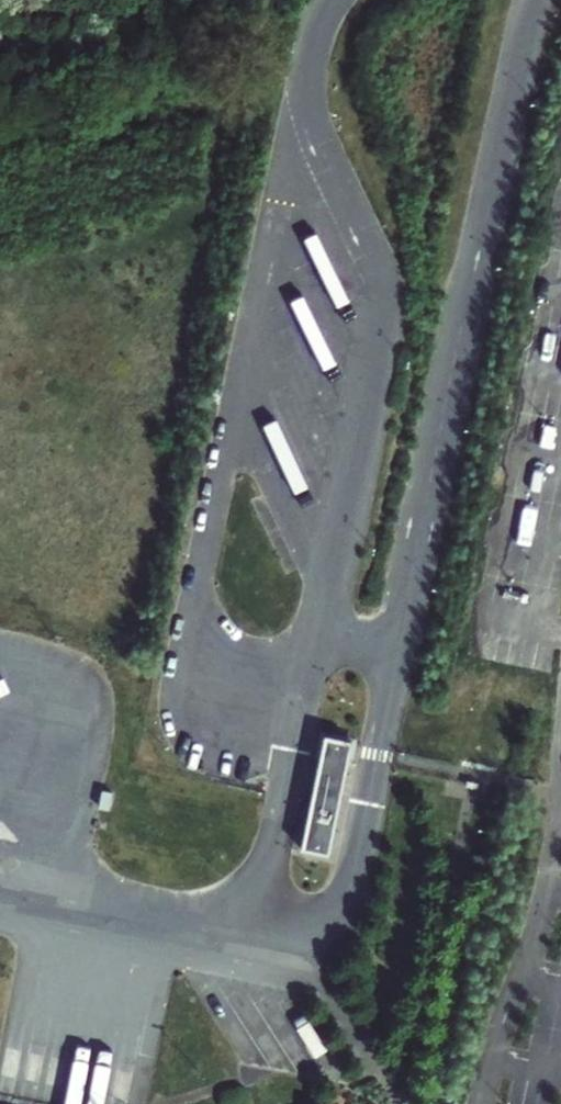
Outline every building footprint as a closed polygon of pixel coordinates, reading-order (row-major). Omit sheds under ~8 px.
[(335,850),(355,736),(327,731),(307,845),(335,850)]
